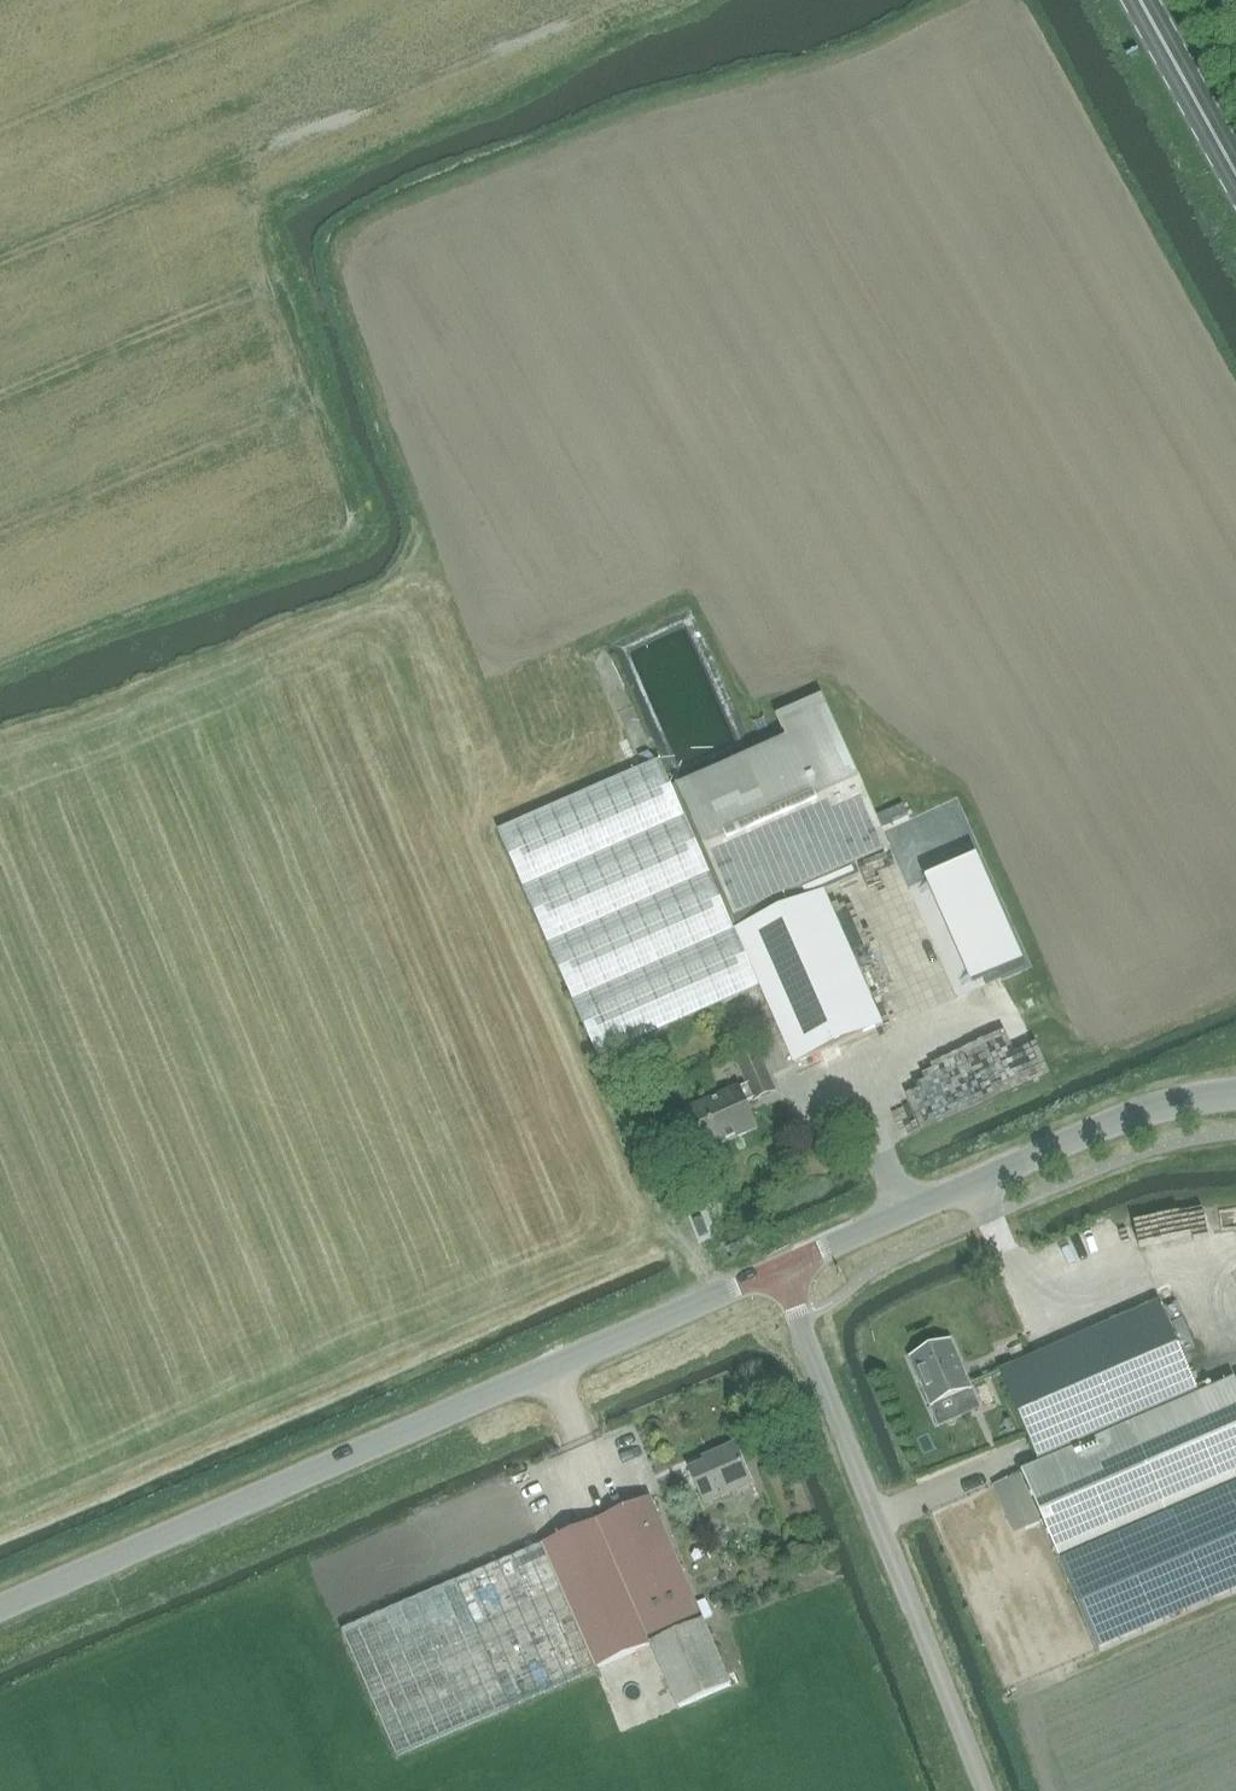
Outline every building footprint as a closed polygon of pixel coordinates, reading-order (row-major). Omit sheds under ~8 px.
[(660,761),(499,831),(576,1005),(599,1059),(717,1007),(722,1005),(762,988),(795,1065),(884,1026),(860,974),(825,894),(862,877),(856,864),(890,849),(833,719),(832,720),(822,697),(777,716),(788,739),(673,790),(660,761)] [(976,859),(932,878),(979,984),(1023,965),(976,859)] [(964,1010),(983,1077),(1045,1059),(1025,993),(990,1003),(964,1010)] [(755,1099),(756,1100),(776,1092),(758,1051),(738,1060),(749,1085),(740,1089),(687,1112),(704,1152),(757,1129),(746,1103),(755,1099)] [(1035,1358),(1000,1373),(1040,1466),(1022,1474),(1097,1648),(1235,1589),(1235,1383),(1235,1382),(1200,1398),(1161,1304),(1035,1358)] [(971,1391),(950,1342),(910,1359),(931,1408),(971,1391)] [(691,1470),(706,1504),(751,1484),(735,1446),(714,1454),(717,1459),(691,1470)] [(1041,1523),(1020,1474),(1004,1481),(1025,1530),(1041,1523)] [(544,1545),(345,1634),(400,1759),(598,1672),(598,1668),(608,1664),(612,1672),(623,1667),(620,1659),(651,1645),(680,1708),(731,1684),(705,1622),(714,1618),(706,1600),(697,1604),(651,1498),(544,1544),(544,1545)] [(984,1533),(1012,1522),(1006,1507),(978,1518),(984,1533)]
